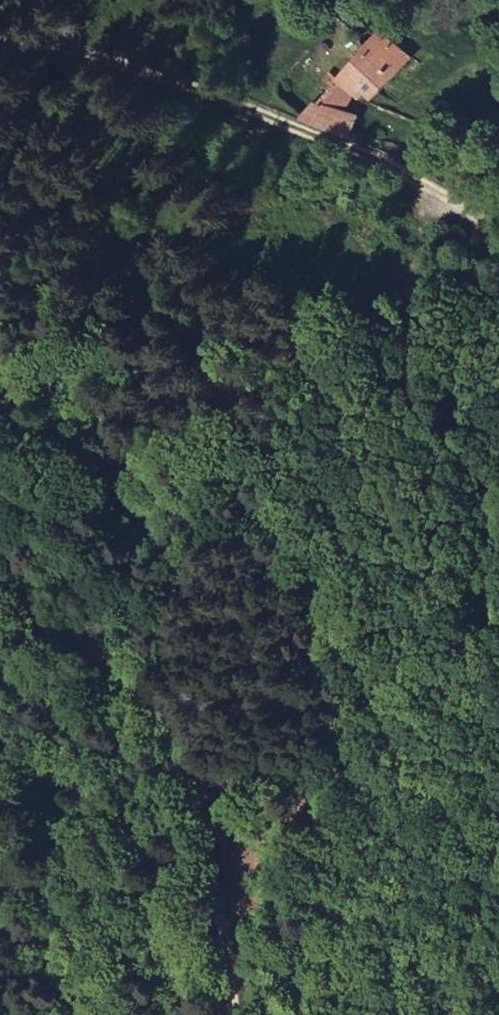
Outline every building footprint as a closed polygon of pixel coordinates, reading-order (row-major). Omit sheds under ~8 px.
[(386,98),(413,64),(387,30),(363,56),(330,26),(277,80),(289,92),(280,103),(301,128),(351,148),(359,130),(332,109),(347,87),(363,100),(375,88),(386,98)] [(353,228),(360,232),(365,221),(358,217),(353,228)]
